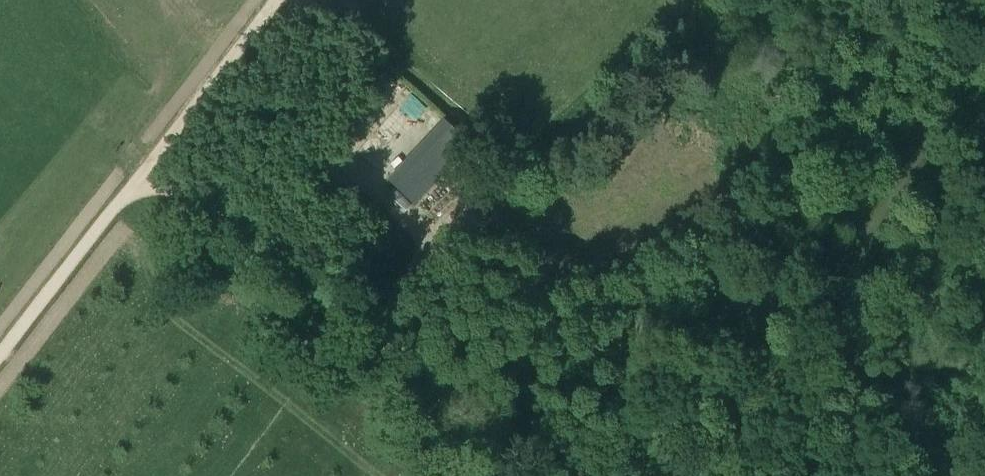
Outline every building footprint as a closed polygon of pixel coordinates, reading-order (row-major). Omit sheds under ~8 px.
[(390,192),(415,215),(471,155),(446,132),(390,192)]
